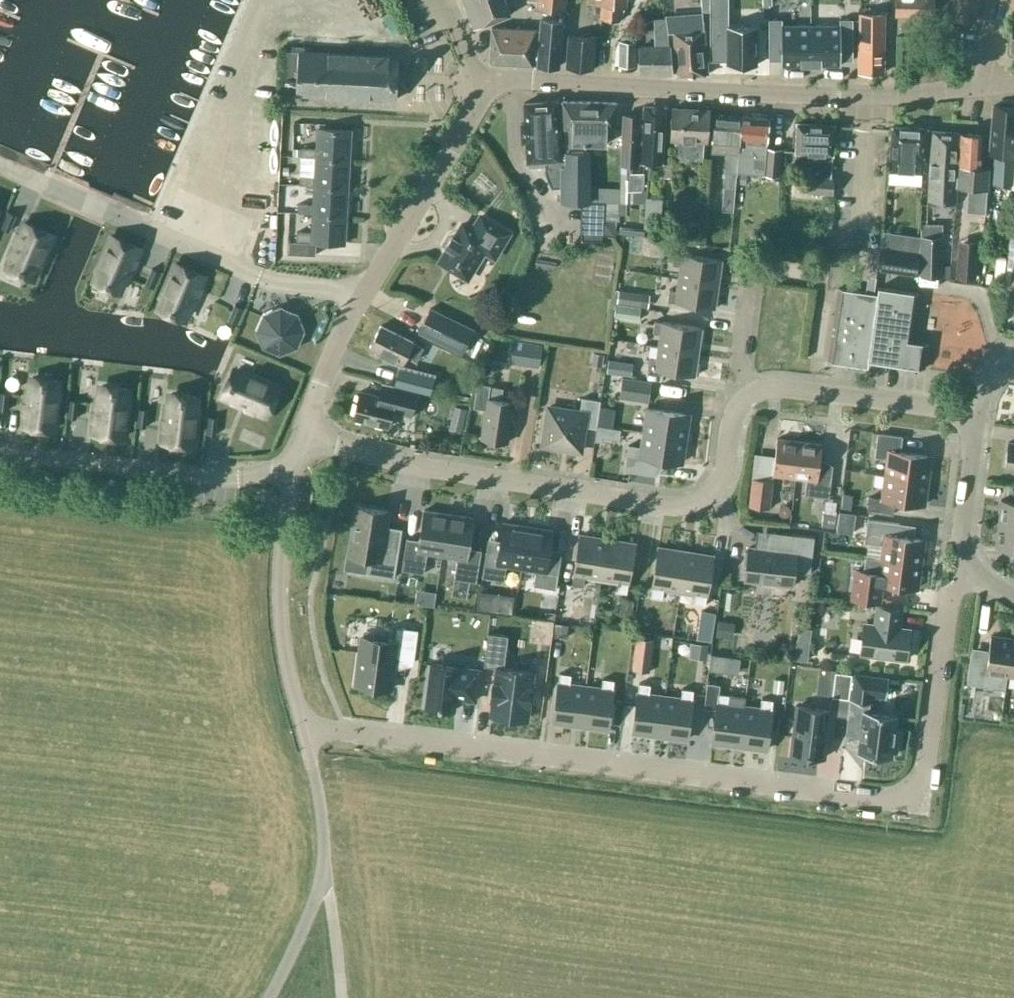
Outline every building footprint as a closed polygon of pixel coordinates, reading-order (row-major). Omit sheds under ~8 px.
[(483,24),(511,13),(506,0),(463,0),(474,27),(483,24)] [(537,9),(565,11),(566,0),(538,0),(537,9)] [(587,2),(603,3),(602,19),(619,20),(621,4),(625,5),(626,0),(587,0),(587,2)] [(700,10),(708,10),(708,60),(726,60),(726,65),(728,65),(736,65),(757,65),(757,26),(757,25),(728,25),(728,0),(700,0),(700,10)] [(942,15),(943,4),(933,3),(933,0),(896,0),(896,15),(933,15),(942,15)] [(942,15),(951,16),(975,20),(978,0),(944,0),(943,4),(942,15)] [(860,15),(860,49),(883,50),(883,15),(860,15)] [(543,18),(538,64),(558,66),(563,20),(543,18)] [(781,20),(769,20),(769,60),(781,60),(781,66),(811,66),(811,26),(781,26),(781,20)] [(841,27),(811,26),(811,66),(841,67),(841,60),(853,60),(853,20),(841,20),(841,27)] [(534,64),(536,29),(492,26),(490,62),(534,64)] [(677,74),(708,73),(703,30),(672,32),(677,74)] [(593,68),(596,36),(568,34),(566,67),(593,68)] [(658,37),(658,45),(658,47),(641,46),(640,72),(671,73),(669,38),(658,37)] [(635,41),(619,40),(619,65),(635,66),(635,41)] [(883,50),(860,49),(858,49),(858,72),(884,72),(884,50),(883,50)] [(399,56),(290,50),(286,50),(284,92),(396,98),(397,86),(405,86),(406,69),(398,69),(399,56)] [(561,100),(565,151),(571,151),(571,143),(607,143),(607,128),(615,128),(616,102),(561,100)] [(556,101),(524,103),(525,124),(521,124),(522,142),(526,141),(527,162),(559,160),(556,101)] [(995,141),(1013,143),(1013,107),(993,105),(990,141),(995,141)] [(664,107),(663,107),(645,106),(644,115),(623,115),(621,166),(639,166),(639,161),(662,162),(664,107)] [(707,141),(709,109),(673,107),(671,140),(677,140),(676,160),(703,161),(704,141),(707,141)] [(724,210),(734,211),(737,170),(742,116),(715,114),(712,150),(729,152),(724,210)] [(769,118),(742,116),(737,170),(764,173),(764,174),(779,175),(782,149),(766,147),(769,118)] [(830,178),(834,124),(797,123),(795,164),(813,165),(812,177),(810,177),(809,192),(832,194),(833,178),(830,178)] [(925,160),(927,128),(892,126),(889,170),(921,172),(922,160),(925,160)] [(301,156),(315,157),(349,158),(351,130),(317,128),(316,148),(301,147),(301,156)] [(928,199),(955,201),(960,132),(932,130),(928,199)] [(983,221),(988,166),(979,166),(981,134),(960,132),(957,185),(967,186),(966,207),(974,208),(974,221),(983,221)] [(995,141),(992,182),(1010,184),(1011,179),(1013,155),(1013,143),(995,141)] [(589,200),(589,152),(571,151),(565,151),(565,156),(565,167),(561,167),(561,200),(589,200)] [(348,186),(349,158),(315,157),(314,176),(300,175),(299,184),(314,185),(348,186)] [(637,186),(638,168),(623,168),(623,185),(637,186)] [(346,214),(348,186),(314,185),(313,204),(298,203),(298,212),(312,213),(346,214)] [(647,197),(645,229),(662,230),(664,198),(647,197)] [(0,226),(0,227),(9,231),(16,214),(7,210),(3,220),(0,226)] [(482,253),(495,261),(513,232),(479,211),(470,227),(463,223),(440,261),(467,277),(482,253)] [(345,243),(346,214),(312,213),(311,232),(297,231),(296,241),(287,241),(287,254),(315,255),(316,241),(345,243)] [(13,256),(8,267),(32,278),(36,267),(39,268),(39,267),(53,235),(24,222),(20,233),(17,232),(13,241),(16,242),(10,255),(13,256)] [(943,236),(920,235),(919,276),(941,277),(943,236)] [(99,270),(95,281),(118,291),(123,280),(126,281),(131,268),(134,269),(137,260),(135,259),(140,248),(111,236),(97,269),(99,270)] [(918,252),(882,246),(879,270),(916,276),(918,252)] [(593,268),(609,269),(610,249),(594,249),(593,268)] [(678,277),(718,283),(722,259),(674,252),(673,264),(680,265),(678,277)] [(164,297),(159,308),(183,319),(188,308),(190,309),(196,295),(198,296),(202,288),(199,287),(204,275),(175,263),(161,296),(164,297)] [(152,268),(145,284),(154,288),(161,272),(152,268)] [(718,283),(678,277),(676,290),(669,288),(667,301),(715,308),(718,283)] [(838,288),(828,361),(867,366),(868,360),(909,366),(924,368),(928,343),(910,340),(915,305),(917,306),(919,292),(878,286),(877,293),(873,293),(874,287),(866,286),(866,292),(838,288)] [(649,292),(619,287),(617,300),(647,304),(649,292)] [(231,314),(228,321),(238,325),(244,308),(235,304),(231,314)] [(640,307),(616,304),(615,317),(639,320),(640,307)] [(474,329),(430,307),(418,331),(462,353),(474,329)] [(265,314),(258,330),(264,346),(280,352),(295,346),(302,331),(296,315),(280,308),(265,314)] [(660,333),(658,345),(698,351),(702,327),(654,320),(652,332),(660,333)] [(417,359),(423,346),(380,325),(369,347),(402,363),(407,354),(417,359)] [(542,345),(513,341),(510,363),(539,367),(542,345)] [(698,351),(658,345),(656,357),(649,356),(647,369),(695,376),(698,351)] [(973,369),(972,350),(950,350),(950,369),(973,369)] [(633,362),(608,359),(606,373),(631,376),(633,362)] [(429,374),(397,367),(394,379),(426,387),(429,374)] [(233,370),(223,394),(234,399),(233,401),(246,407),(245,409),(254,413),(255,410),(266,415),(278,386),(245,372),(244,375),(233,370)] [(23,403),(22,412),(25,413),(23,425),(55,428),(59,392),(56,392),(57,380),(31,377),(30,389),(27,389),(26,403),(23,403)] [(651,381),(622,377),(619,398),(648,402),(651,381)] [(385,397),(360,391),(353,418),(388,427),(392,411),(411,416),(417,391),(389,384),(385,397)] [(507,442),(513,401),(501,399),(503,388),(484,385),(482,398),(487,399),(481,438),(507,442)] [(93,411),(92,421),(94,421),(93,433),(124,437),(128,401),(125,400),(127,388),(101,386),(100,398),(97,397),(95,412),(93,411)] [(6,410),(7,411),(9,393),(0,392),(0,410),(6,410)] [(162,419),(161,429),(164,429),(163,441),(194,444),(198,409),(195,408),(196,396),(170,394),(169,405),(166,405),(165,420),(162,419)] [(596,428),(600,400),(582,397),(580,411),(548,406),(545,428),(542,427),(540,446),(559,449),(559,447),(581,450),(584,426),(596,428)] [(68,399),(66,417),(76,418),(78,400),(68,399)] [(444,424),(456,426),(460,402),(448,400),(444,424)] [(643,431),(686,438),(689,413),(647,407),(643,431)] [(137,408),(135,425),(145,427),(147,409),(137,408)] [(207,416),(205,433),(215,435),(217,417),(207,416)] [(686,438),(643,431),(641,446),(628,444),(624,470),(652,474),(654,458),(682,462),(686,438)] [(902,435),(878,431),(874,456),(887,458),(885,474),(927,480),(930,455),(900,451),(902,435)] [(772,474),(795,477),(799,441),(777,438),(772,474)] [(819,463),(822,443),(799,441),(795,477),(806,478),(804,494),(828,497),(831,471),(819,463)] [(1008,442),(1004,468),(1013,469),(1013,442),(1008,442)] [(924,504),(927,480),(885,474),(882,498),(869,496),(867,510),(893,514),(894,500),(924,504)] [(769,508),(772,480),(752,477),(749,505),(769,508)] [(997,523),(1013,525),(1013,501),(1000,499),(997,523)] [(392,577),(394,567),(397,548),(381,545),(387,511),(357,506),(348,554),(367,558),(364,572),(392,577)] [(427,553),(442,555),(449,514),(424,510),(419,540),(406,538),(401,570),(423,573),(427,553)] [(473,518),(449,514),(442,555),(457,558),(454,578),(476,582),(481,550),(468,548),(473,518)] [(881,558),(920,563),(924,539),(897,535),(899,523),(867,518),(864,541),(883,544),(881,558)] [(521,568),(528,526),(503,522),(498,552),(486,551),(482,576),(503,580),(506,565),(521,568)] [(997,523),(994,546),(1013,548),(1013,526),(997,523)] [(528,526),(521,568),(536,570),(534,584),(555,588),(559,562),(547,560),(552,530),(528,526)] [(810,573),(814,536),(769,531),(767,549),(748,547),(748,552),(745,551),(743,564),(746,565),(745,580),(762,582),(762,585),(775,586),(775,583),(792,585),(794,571),(810,573)] [(600,578),(607,539),(579,534),(571,583),(583,585),(584,576),(600,578)] [(607,539),(600,578),(616,581),(615,590),(626,592),(634,543),(607,539)] [(679,591),(685,551),(658,547),(650,596),(661,598),(663,588),(679,591)] [(685,551),(679,591),(695,594),(693,603),(705,605),(713,556),(685,551)] [(920,563),(881,558),(879,573),(855,570),(851,598),(879,602),(882,583),(917,588),(920,563)] [(578,590),(558,587),(554,612),(574,614),(578,590)] [(904,608),(875,604),(873,622),(862,621),(858,655),(907,661),(911,627),(902,625),(904,608)] [(713,627),(715,613),(701,611),(699,624),(713,627)] [(395,626),(393,639),(362,636),(355,685),(390,690),(394,659),(414,662),(418,628),(395,626)] [(808,626),(808,640),(820,640),(821,626),(808,626)] [(505,668),(508,637),(488,635),(484,668),(496,669),(490,718),(531,723),(536,672),(505,668)] [(997,673),(1007,674),(1012,639),(990,635),(987,655),(970,652),(966,683),(995,687),(997,673)] [(652,640),(636,638),(632,671),(648,673),(652,640)] [(790,641),(787,651),(802,655),(805,645),(790,641)] [(706,644),(692,643),(690,655),(705,656),(706,644)] [(481,670),(430,664),(424,709),(456,713),(457,702),(477,704),(481,670)] [(581,725),(587,685),(571,682),(572,673),(560,671),(553,721),(581,725)] [(830,698),(850,700),(853,675),(834,673),(830,698)] [(891,678),(854,673),(851,701),(873,704),(874,699),(888,700),(891,678)] [(603,687),(598,686),(587,685),(581,725),(608,729),(615,679),(604,678),(603,687)] [(708,745),(736,749),(742,709),(728,707),(730,694),(719,693),(720,684),(707,682),(704,707),(714,708),(708,745)] [(660,736),(665,696),(649,694),(651,684),(639,683),(632,732),(660,736)] [(683,689),(681,698),(665,696),(660,736),(687,740),(694,691),(683,689)] [(759,702),(758,711),(742,709),(736,749),(763,753),(770,703),(759,702)] [(834,708),(795,704),(788,757),(828,762),(834,708)] [(899,717),(863,712),(858,756),(894,759),(899,717)]
